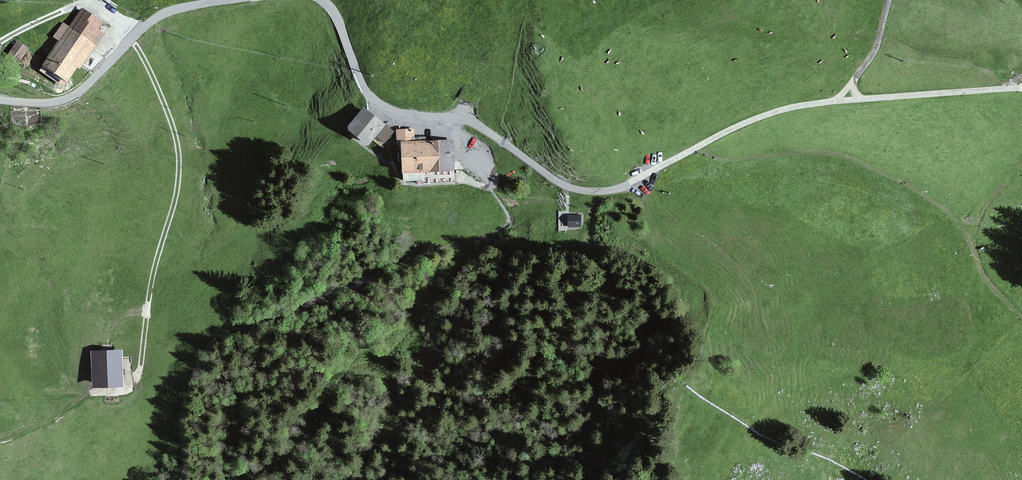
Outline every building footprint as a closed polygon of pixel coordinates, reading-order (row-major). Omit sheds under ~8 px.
[(58,42),(42,67),(40,72),(63,88),(66,84),(67,85),(78,70),(80,71),(105,35),(99,31),(104,24),(82,9),(69,27),(63,23),(53,38),(58,42)] [(18,41),(7,55),(18,65),(29,49),(18,41)] [(386,126),(364,109),(348,129),(349,135),(368,150),(386,126)] [(452,171),(451,140),(414,141),(413,130),(394,131),(395,144),(400,144),(400,172),(452,171)] [(581,214),(565,215),(566,230),(581,229),(581,214)] [(122,349),(91,349),(92,384),(123,384),(122,349)]
